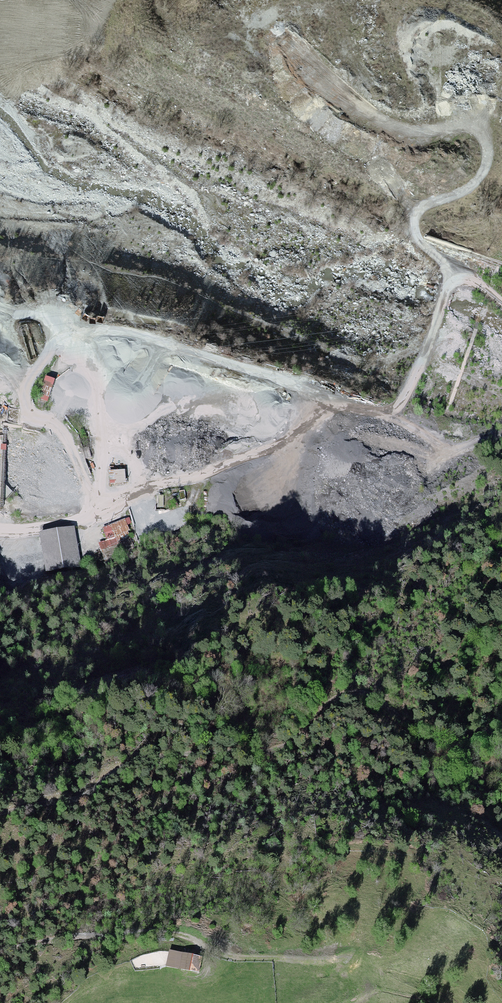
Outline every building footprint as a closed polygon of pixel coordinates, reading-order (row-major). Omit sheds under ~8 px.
[(49,402),(57,379),(48,376),(40,399),(49,402)] [(112,483),(127,483),(126,469),(111,470),(112,483)] [(103,526),(107,540),(99,542),(102,551),(121,545),(118,536),(136,531),(132,518),(103,526)] [(82,570),(77,526),(42,530),(47,574),(82,570)] [(167,966),(201,971),(204,954),(170,949),(167,966)]
